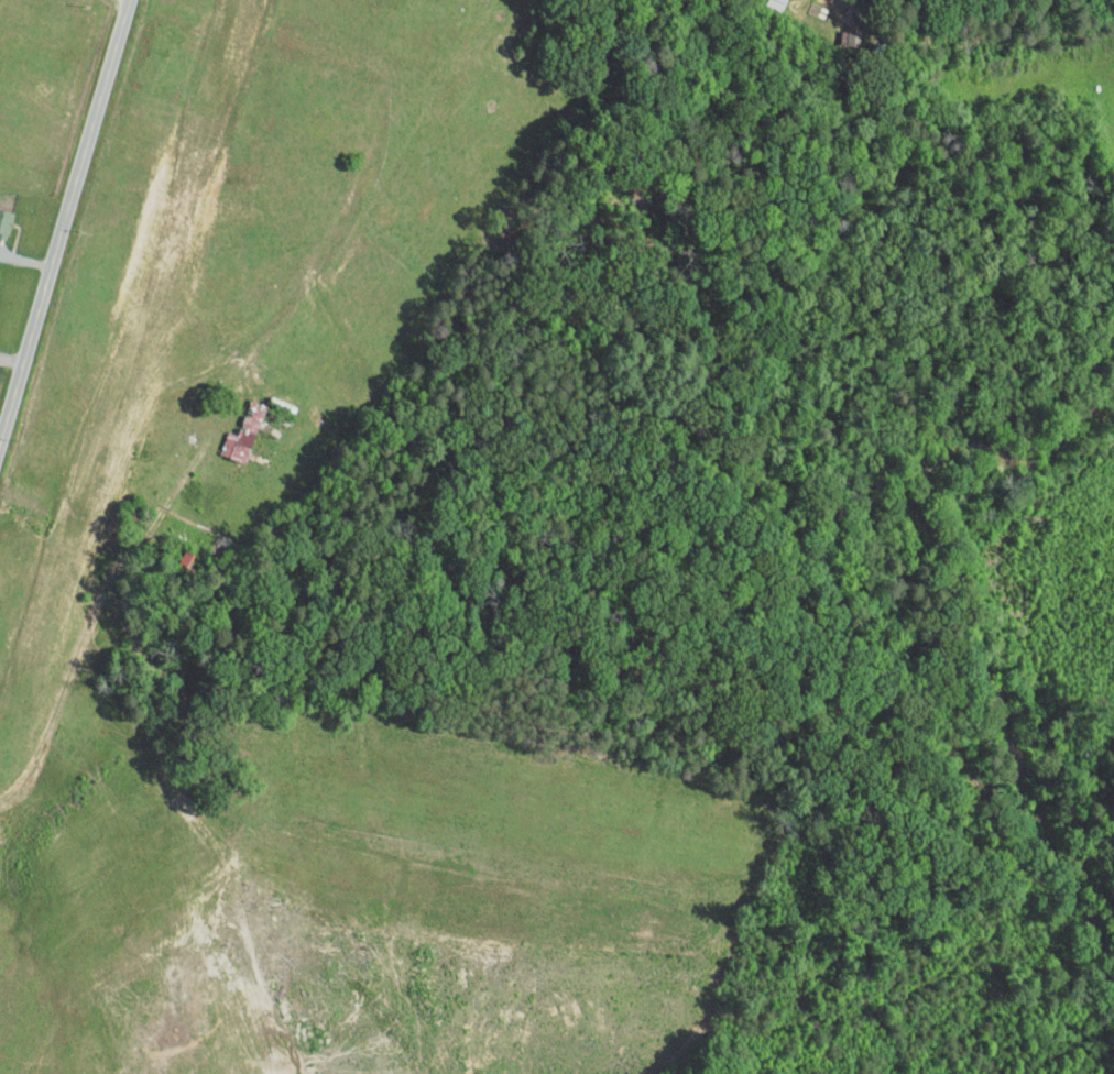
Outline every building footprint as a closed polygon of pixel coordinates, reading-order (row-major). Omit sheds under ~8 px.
[(208,446),(234,455),(254,397),(239,392),(226,428),(216,425),(208,446)]
